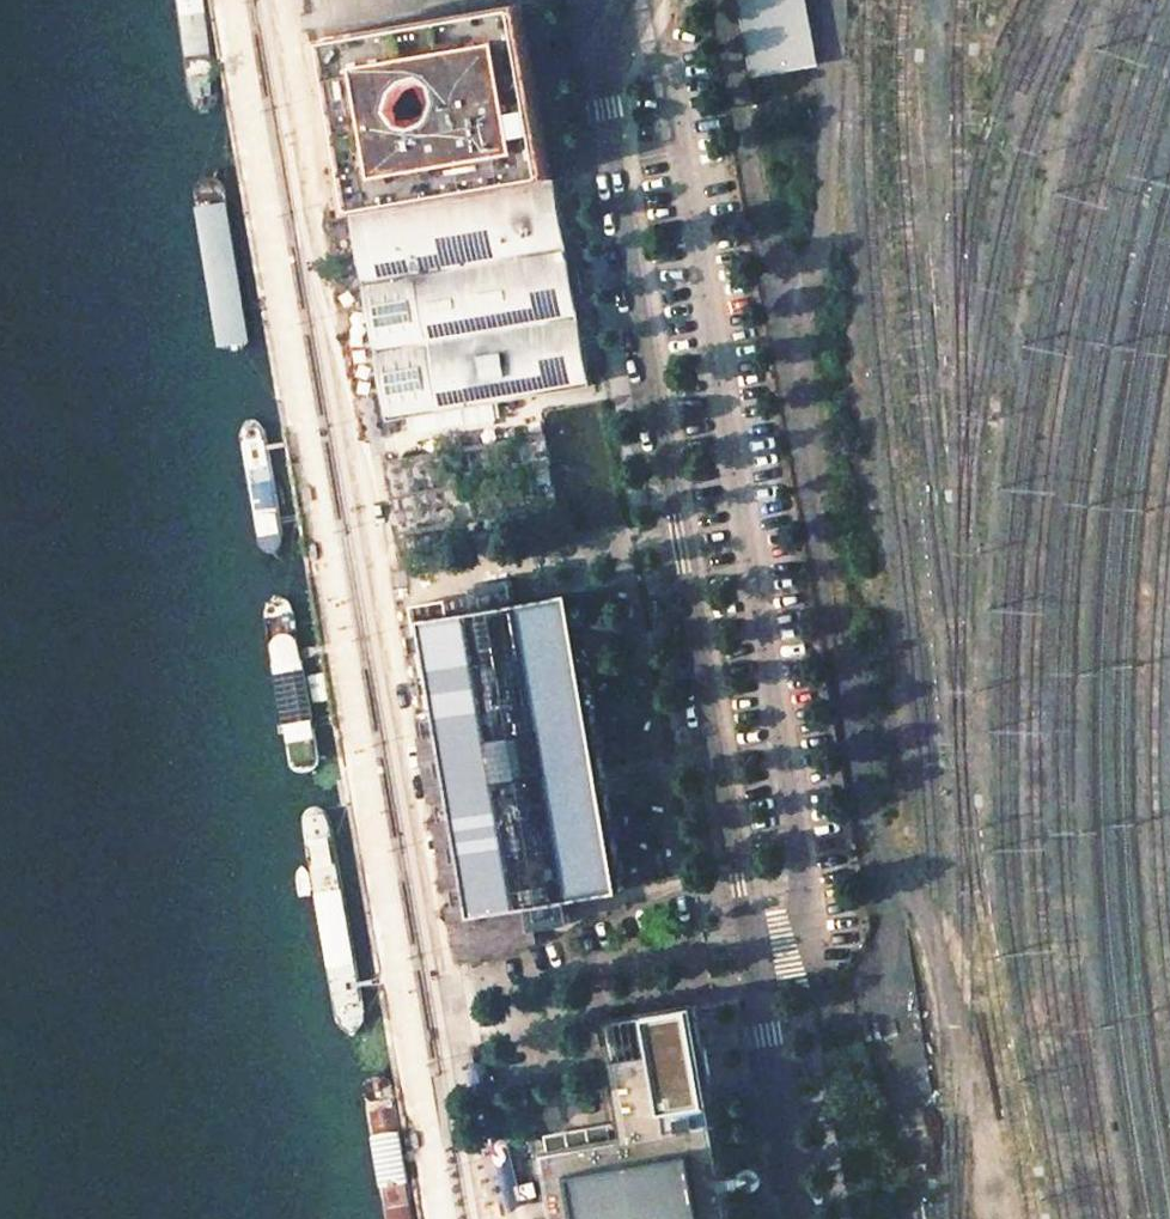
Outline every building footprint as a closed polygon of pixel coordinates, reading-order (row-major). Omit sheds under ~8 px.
[(173,125),(185,130),(193,130),(198,117),(178,0),(150,0),(173,125)] [(814,64),(802,0),(744,0),(758,74),(814,64)] [(553,179),(522,3),(323,37),(344,155),(378,165),(386,208),(553,179)] [(386,208),(378,165),(344,155),(354,213),(386,208)] [(566,240),(556,179),(553,179),(386,208),(354,213),(389,420),(591,385),(584,341),(566,240)] [(200,186),(197,196),(220,337),(226,348),(238,353),(248,348),(254,334),(229,192),(221,180),(207,181),(200,186)] [(266,416),(256,418),(253,426),(270,538),(281,548),(293,545),(295,529),(275,422),(266,416)] [(624,889),(587,666),(577,667),(574,650),(583,648),(574,594),(450,615),(427,618),(441,704),(442,714),(455,712),(457,730),(446,732),(457,798),(469,796),(472,814),(460,816),(471,882),(474,882),(477,900),(474,900),(477,914),(533,904),(531,894),(566,888),(568,899),(624,889)] [(268,604),(265,615),(289,765),(301,774),(314,771),(321,757),(296,612),(288,599),(275,597),(268,604)] [(450,615),(448,600),(412,606),(429,706),(441,704),(427,618),(450,615)] [(312,812),(304,822),(342,1036),(355,1041),(363,1041),(368,1028),(332,822),(322,812),(312,812)] [(710,1082),(697,1005),(611,1020),(631,1137),(673,1129),(666,1090),(710,1082)] [(365,1087),(389,1218),(416,1218),(393,1087),(384,1077),(374,1077),(365,1087)] [(717,1121),(710,1082),(666,1090),(673,1129),(631,1137),(547,1151),(559,1218),(734,1218),(717,1121)]
